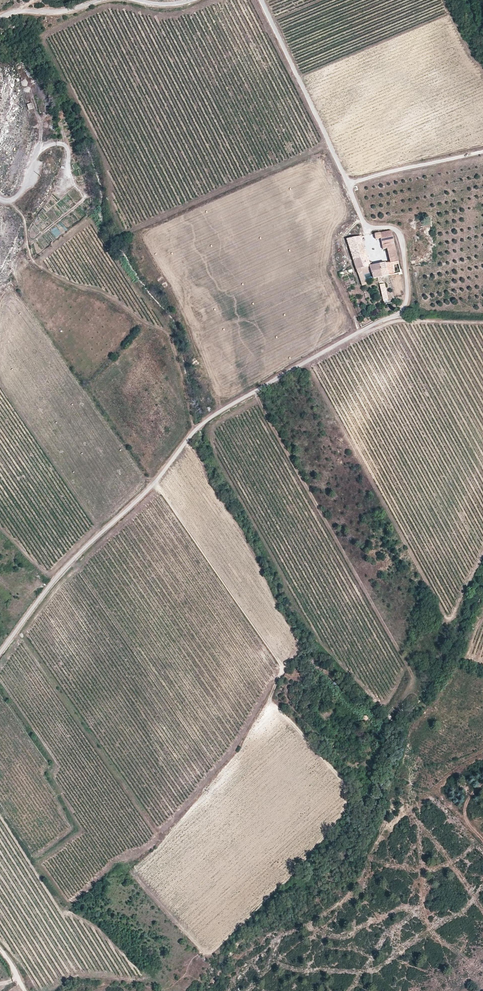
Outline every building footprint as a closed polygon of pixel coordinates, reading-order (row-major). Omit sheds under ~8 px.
[(389,261),(398,260),(391,229),(373,233),(374,238),(379,238),(381,245),(385,244),(389,261)] [(346,238),(352,258),(361,256),(366,255),(360,235),(346,238)] [(366,255),(361,256),(363,266),(369,266),(368,261),(366,255)] [(361,256),(352,258),(361,285),(366,283),(363,271),(361,271),(360,267),(363,266),(361,256)] [(379,263),(382,276),(396,273),(397,274),(402,273),(401,268),(400,268),(398,260),(389,261),(379,263)] [(371,265),(369,266),(373,277),(377,277),(382,276),(379,263),(377,264),(371,265)] [(379,285),(382,300),(388,299),(384,284),(379,285)]
